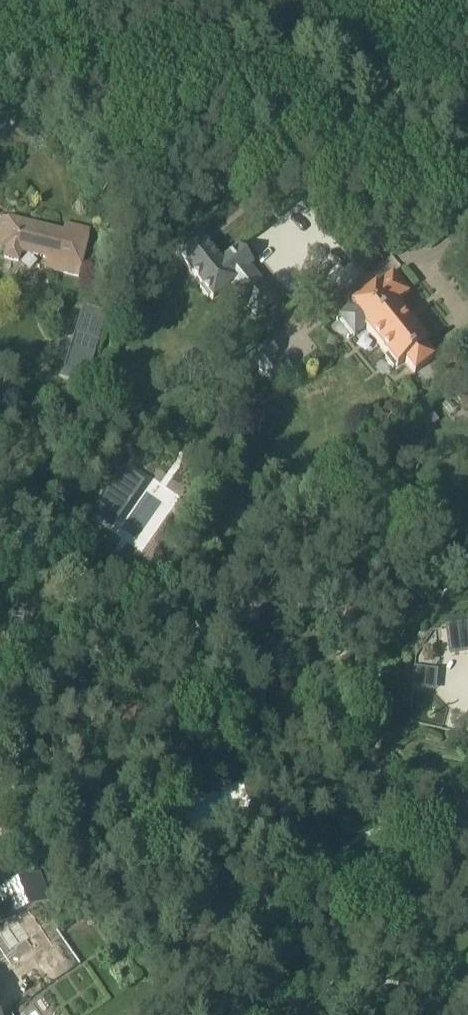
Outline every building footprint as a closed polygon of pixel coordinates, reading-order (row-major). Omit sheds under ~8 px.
[(44,270),(78,278),(83,260),(80,259),(83,248),(85,249),(90,231),(64,225),(62,234),(0,218),(0,229),(5,231),(1,249),(7,250),(4,260),(18,263),(20,254),(47,260),(44,270)] [(220,262),(199,236),(175,255),(213,301),(228,289),(253,320),(276,300),(250,268),(253,266),(238,247),(220,262)] [(351,306),(337,317),(354,338),(365,329),(388,357),(385,359),(392,368),(395,366),(397,368),(404,362),(414,374),(433,359),(423,347),(426,345),(394,305),(408,294),(392,274),(376,287),(375,286),(350,305),(351,306)] [(84,307),(61,380),(85,387),(107,315),(84,307)] [(272,387),(292,371),(283,360),(276,365),(271,358),(278,353),(269,341),(229,372),(238,384),(258,369),(272,387)] [(467,408),(467,381),(452,394),(465,410),(467,408)] [(467,653),(467,626),(445,629),(448,656),(453,655),(467,653)] [(383,816),(392,810),(384,798),(375,805),(383,816)] [(459,802),(462,815),(467,814),(467,800),(459,802)] [(40,874),(0,889),(0,908),(4,918),(50,901),(40,874)]
